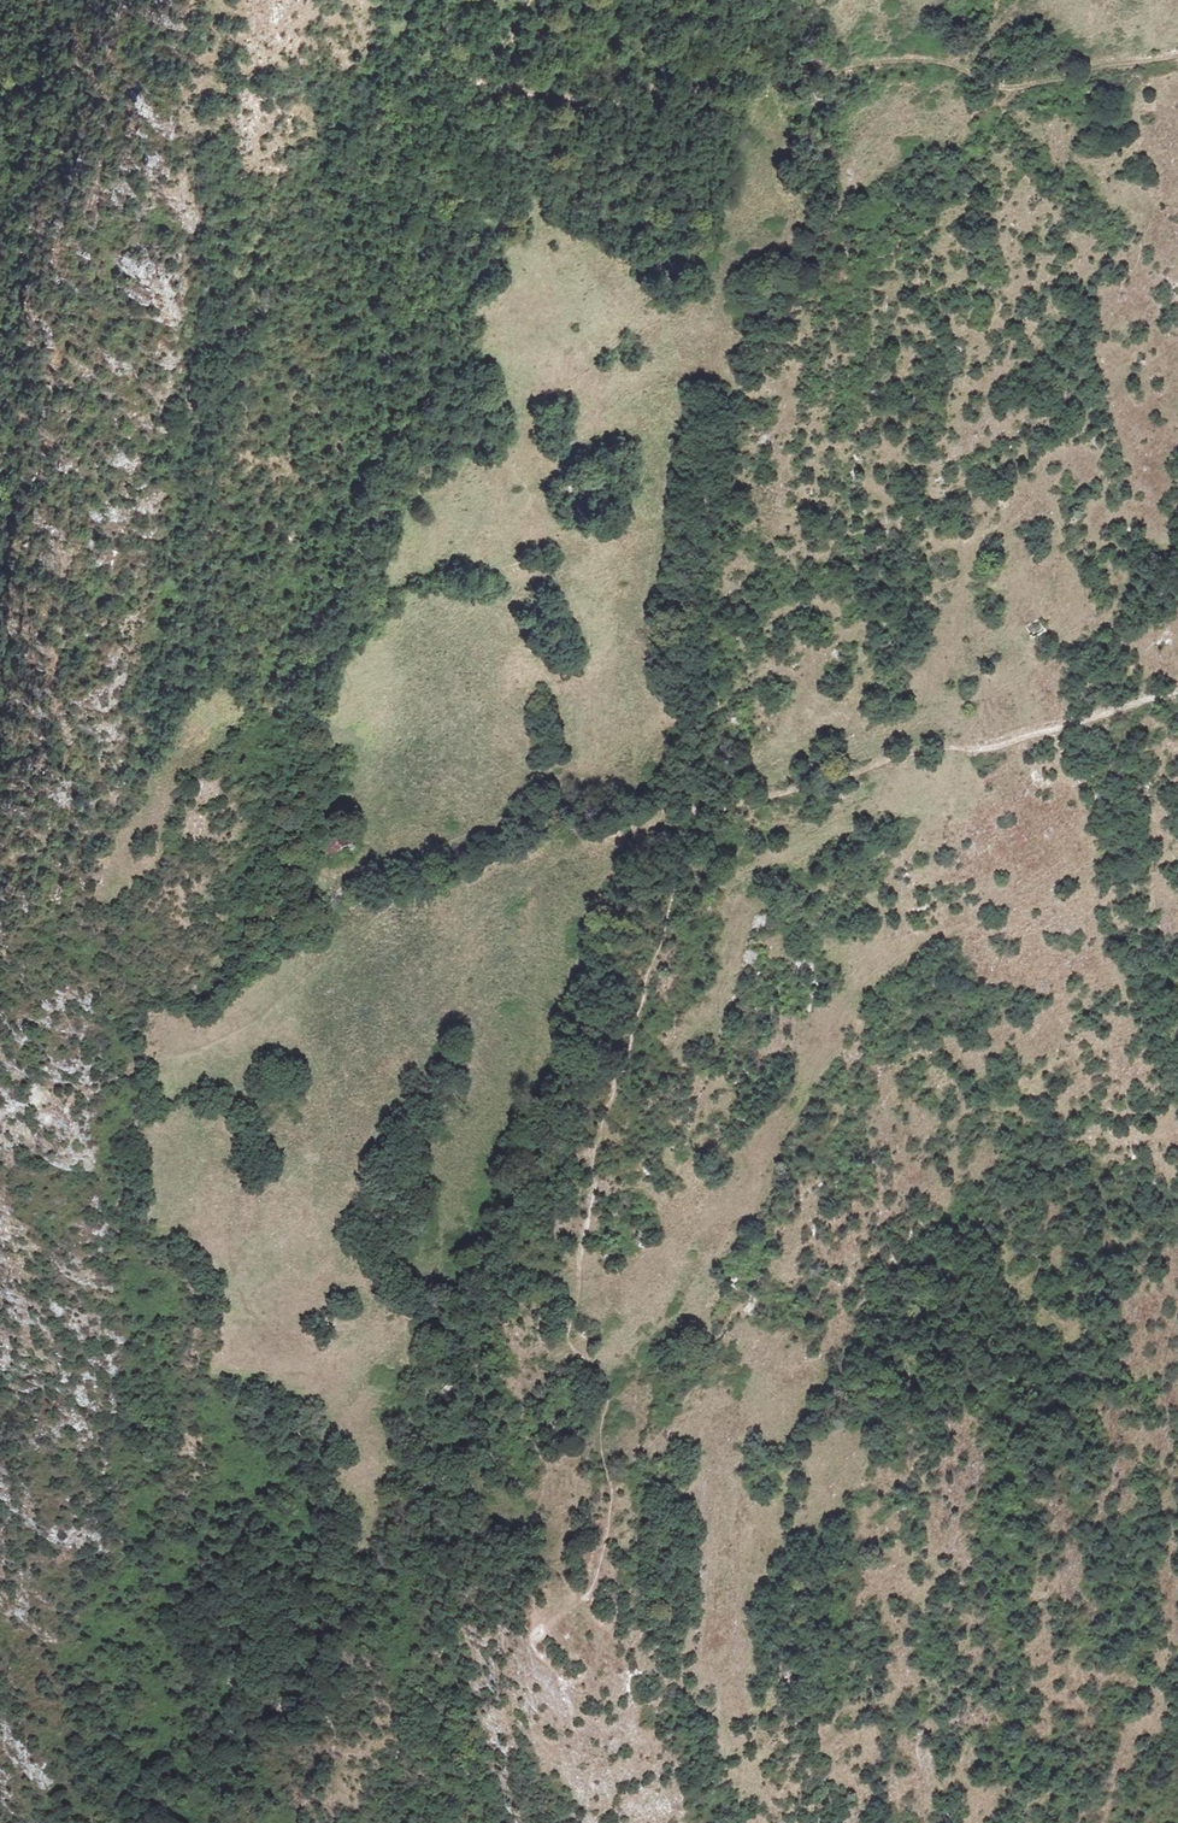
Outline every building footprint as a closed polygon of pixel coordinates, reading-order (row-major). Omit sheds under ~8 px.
[(686,808),(679,796),(667,802),(673,813),(674,814),(686,808)] [(329,895),(322,884),(311,890),(317,901),(329,895)]
